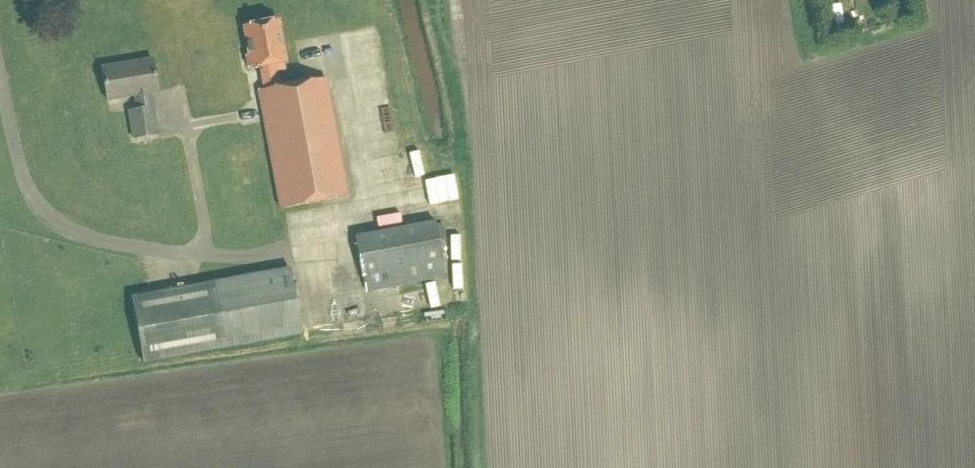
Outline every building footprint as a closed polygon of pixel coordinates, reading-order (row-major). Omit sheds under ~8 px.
[(286,71),(285,64),(287,64),(279,21),(244,27),(249,56),(247,57),(249,68),(251,68),(251,70),(260,70),(264,90),(258,91),(280,210),(349,197),(327,79),(278,88),(275,73),(286,71)] [(158,135),(151,94),(159,93),(153,60),(102,69),(108,101),(135,97),(137,111),(128,113),(132,139),(158,135)] [(427,202),(457,199),(454,175),(424,178),(427,202)] [(365,290),(445,275),(435,222),(355,237),(365,290)] [(142,363),(219,350),(301,335),(290,269),(131,298),(142,363)]
